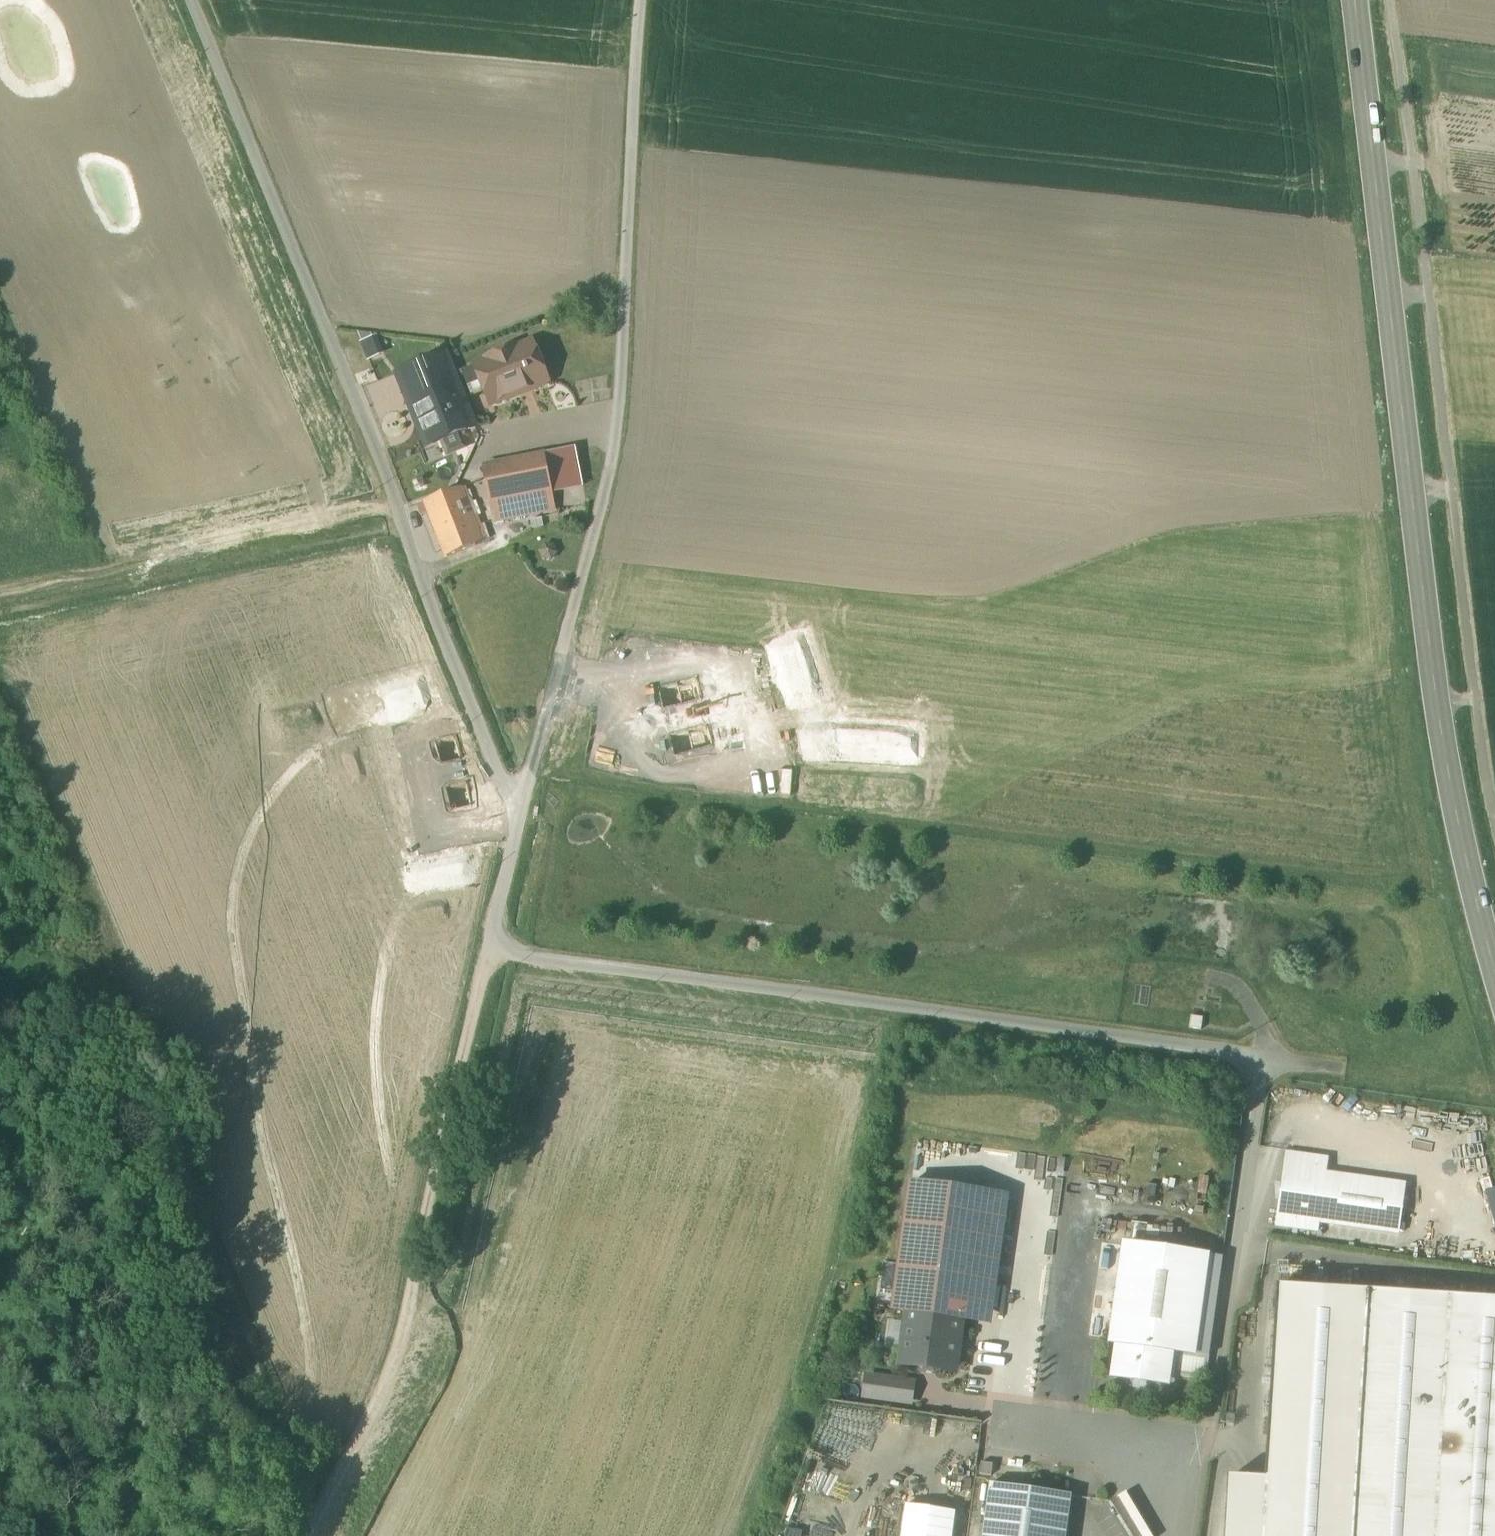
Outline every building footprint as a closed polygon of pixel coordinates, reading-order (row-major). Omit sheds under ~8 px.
[(377,336),(360,342),(367,361),(384,355),(377,336)] [(527,336),(464,362),(483,408),(546,382),(527,336)] [(444,353),(393,376),(425,449),(477,426),(444,353)] [(543,455),(477,468),(490,529),(555,516),(543,455)] [(418,504),(438,562),(480,547),(460,489),(418,504)] [(1327,1163),(1285,1155),(1273,1230),(1318,1237),(1319,1227),(1399,1239),(1404,1186),(1326,1174),(1327,1163)] [(991,1328),(1006,1199),(905,1188),(888,1318),(991,1328)] [(1208,1259),(1125,1246),(1111,1343),(1120,1344),(1115,1377),(1166,1384),(1171,1352),(1194,1355),(1208,1259)] [(1274,1289),(1268,1491),(1226,1488),(1224,1535),(1494,1535),(1494,1302),(1274,1289)] [(962,1329),(898,1322),(893,1372),(956,1378),(962,1329)] [(861,1374),(858,1400),(911,1405),(913,1378),(861,1374)] [(986,1487),(979,1535),(1069,1535),(1074,1500),(986,1487)] [(905,1509),(902,1535),(954,1535),(957,1516),(905,1509)]
